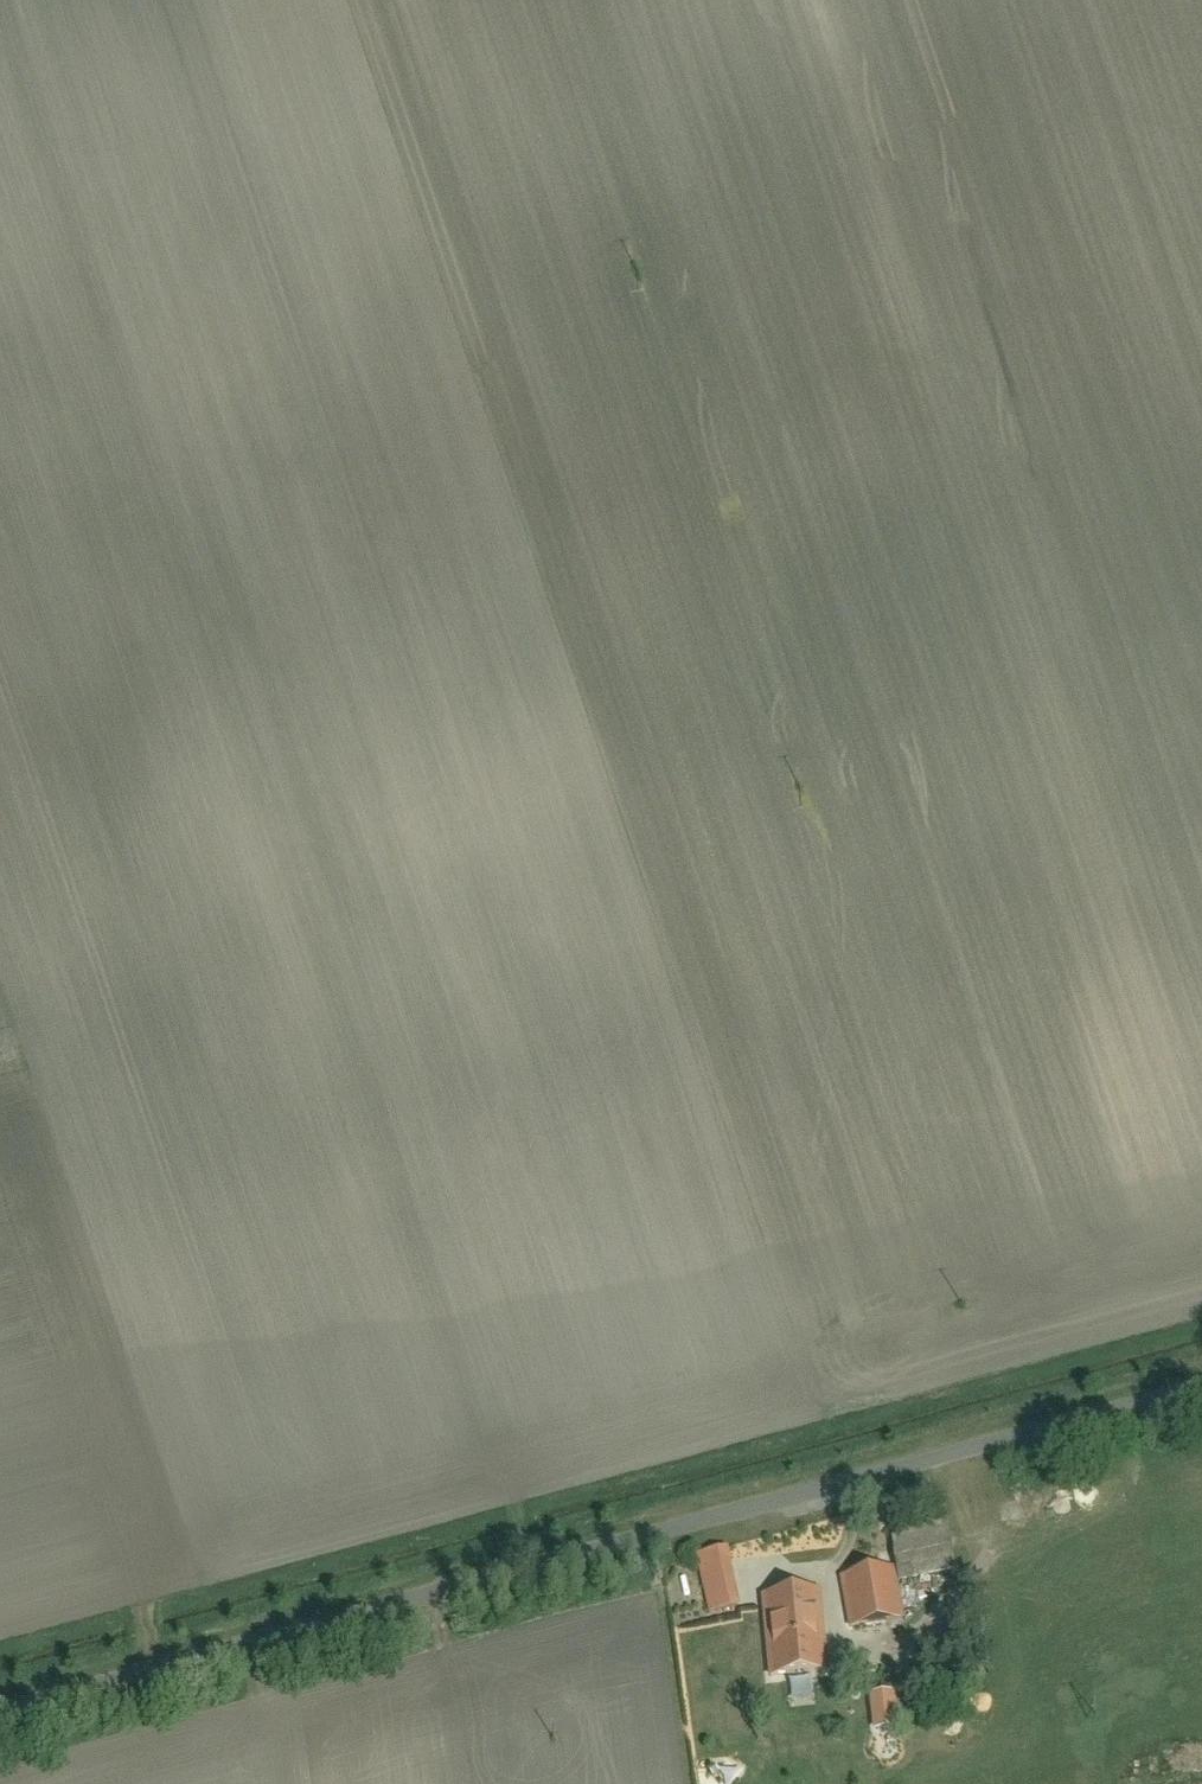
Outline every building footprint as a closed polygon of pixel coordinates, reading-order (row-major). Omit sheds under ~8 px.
[(830,1579),(839,1626),(893,1616),(886,1581),(944,1570),(935,1518),(876,1528),(884,1570),(830,1579)] [(701,1610),(728,1605),(716,1548),(689,1553),(701,1610)] [(754,1631),(758,1680),(822,1675),(814,1589),(738,1596),(741,1632),(754,1631)]
